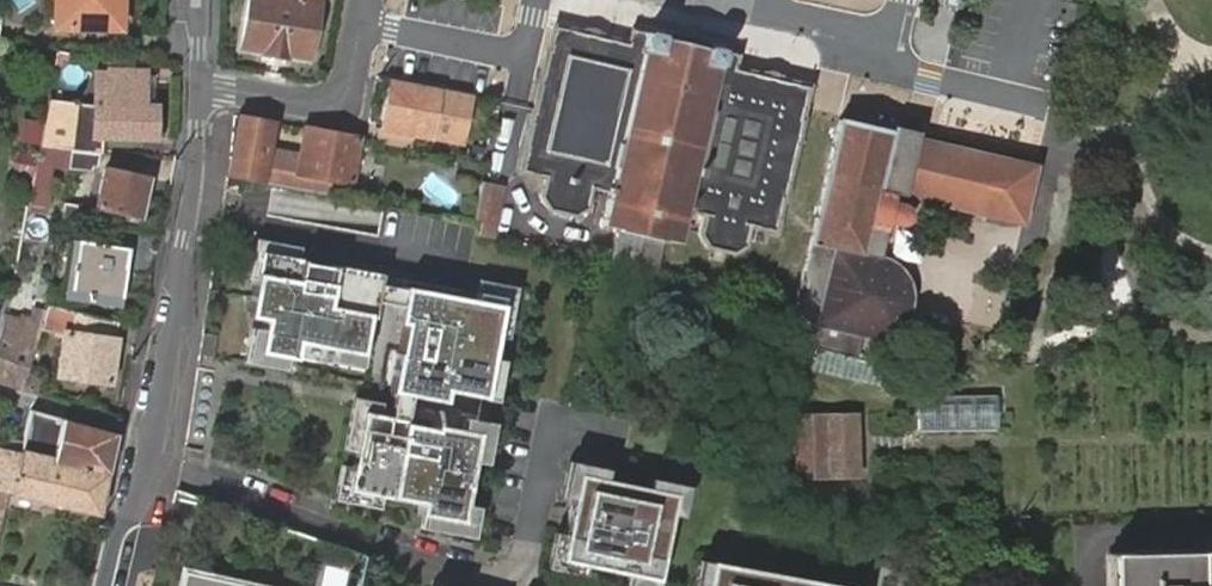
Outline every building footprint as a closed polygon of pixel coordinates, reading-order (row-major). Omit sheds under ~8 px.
[(54,25),(109,26),(119,27),(120,3),(120,0),(54,0),(54,25)] [(241,48),(263,52),(263,53),(286,57),(287,56),(309,59),(319,0),(249,0),(241,48)] [(554,26),(553,29),(549,50),(548,49),(525,146),(526,147),(521,171),(538,175),(545,176),(541,193),(540,197),(548,208),(573,215),(587,207),(591,188),(596,189),(607,192),(610,192),(601,225),(612,228),(612,231),(615,232),(609,260),(655,270),(662,239),(677,243),(685,210),(693,212),(703,214),(700,225),(698,234),(706,247),(712,249),(725,252),(732,253),(745,246),(747,238),(753,240),(756,227),(774,231),(781,198),(782,199),(801,119),(800,119),(801,114),(808,86),(733,68),(737,54),(723,51),(723,49),(646,30),(645,32),(632,28),(628,44),(554,26)] [(77,103),(48,99),(39,145),(51,146),(69,149),(70,149),(100,152),(101,152),(102,138),(102,132),(107,132),(121,133),(151,134),(153,109),(141,108),(142,74),(136,74),(136,72),(117,71),(117,73),(107,73),(106,85),(97,84),(96,105),(77,103)] [(381,128),(379,142),(411,148),(414,134),(429,137),(432,117),(466,124),(472,95),(466,94),(453,92),(443,90),(438,89),(391,80),(381,128)] [(228,176),(293,188),(325,194),(328,178),(349,182),(357,138),(304,128),(300,151),(269,146),(273,123),(239,116),(228,176)] [(814,221),(795,303),(791,318),(786,342),(802,345),(808,347),(816,349),(856,359),(862,335),(878,336),(894,328),(906,314),(910,297),(907,280),(895,266),(879,257),(877,257),(891,200),(892,194),(901,196),(1022,225),(1036,165),(916,138),(918,132),(891,125),(889,131),(838,119),(837,123),(824,177),(814,221)] [(40,208),(51,146),(39,145),(28,206),(40,208)] [(96,167),(100,152),(70,149),(68,168),(92,171),(92,167),(96,167)] [(139,218),(148,179),(104,169),(95,208),(139,218)] [(476,236),(491,238),(500,186),(481,183),(474,222),(479,223),(476,236)] [(903,203),(891,200),(886,221),(898,223),(901,224),(904,224),(906,223),(908,222),(910,220),(911,217),(912,214),(912,212),(911,210),(910,207),(909,206),(907,204),(903,203)] [(60,219),(77,221),(79,206),(63,203),(60,219)] [(1012,256),(1016,226),(995,223),(992,253),(1012,256)] [(63,293),(68,293),(77,241),(71,240),(63,293)] [(77,241),(68,293),(85,296),(85,299),(92,300),(92,297),(121,301),(128,248),(77,241)] [(371,318),(380,274),(257,251),(245,316),(261,319),(255,352),(292,359),(295,343),(359,355),(366,317),(371,318)] [(483,398),(502,297),(474,292),(472,300),(401,287),(395,323),(401,324),(388,392),(442,402),(444,391),(483,398)] [(75,312),(46,305),(43,312),(38,329),(64,333),(57,375),(109,383),(115,340),(118,323),(75,312)] [(38,329),(43,312),(33,310),(30,319),(21,317),(14,340),(0,338),(0,382),(20,388),(30,358),(32,349),(38,329)] [(212,358),(215,336),(202,334),(199,356),(212,358)] [(32,349),(30,358),(40,361),(43,352),(32,349)] [(856,359),(816,349),(811,367),(882,384),(886,366),(856,359)] [(918,396),(919,432),(997,431),(996,395),(918,396)] [(106,471),(114,433),(63,418),(30,409),(22,441),(19,452),(53,460),(106,471)] [(459,523),(474,444),(403,431),(405,420),(362,411),(347,490),(417,504),(415,515),(459,523)] [(795,416),(796,476),(858,475),(856,416),(795,416)] [(5,492),(9,494),(98,514),(106,471),(53,460),(19,452),(0,448),(0,514),(5,492)] [(674,492),(575,473),(558,560),(656,580),(674,492)] [(1114,556),(1115,585),(1211,585),(1211,557),(1204,557),(1204,555),(1186,555),(1114,556)] [(709,559),(704,585),(844,585),(709,559)] [(178,585),(190,585),(193,574),(181,572),(178,585)] [(193,574),(190,585),(248,585),(193,574)]
